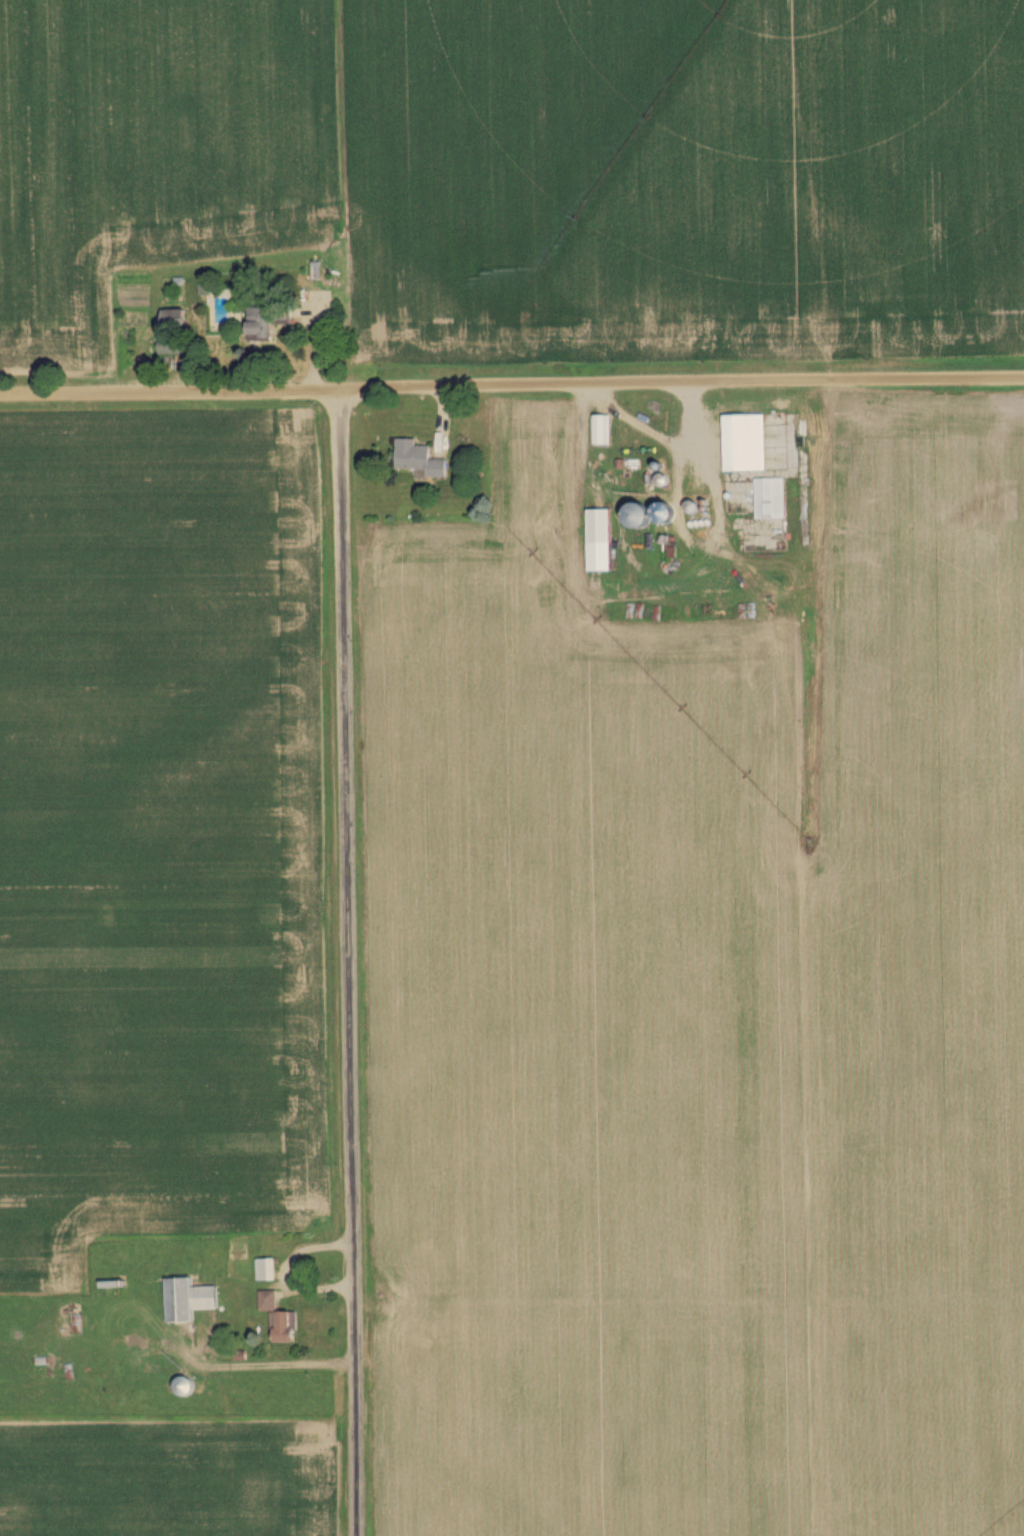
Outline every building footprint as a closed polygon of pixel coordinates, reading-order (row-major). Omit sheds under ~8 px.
[(249,341),(276,341),(276,325),(292,324),(291,306),(249,307),(249,341)] [(164,309),(164,326),(187,326),(187,309),(164,309)] [(159,356),(188,356),(188,341),(159,341),(159,356)] [(727,471),(767,471),(767,415),(726,415),(727,471)] [(592,445),(611,445),(611,416),(592,416),(592,445)] [(416,478),(448,478),(448,459),(432,459),(432,446),(417,446),(417,439),(397,439),(397,470),(416,470),(416,478)] [(785,519),(786,479),(756,479),(755,519),(785,519)] [(727,484),(727,511),(749,511),(749,484),(727,484)] [(589,571),(612,571),(612,510),(589,510),(589,571)] [(672,524),(670,510),(655,512),(657,526),(672,524)] [(274,1260),(257,1260),(258,1282),(275,1282),(274,1260)] [(219,1310),(218,1288),(194,1288),(194,1279),(169,1280),(169,1324),(196,1323),(195,1311),(219,1310)]
